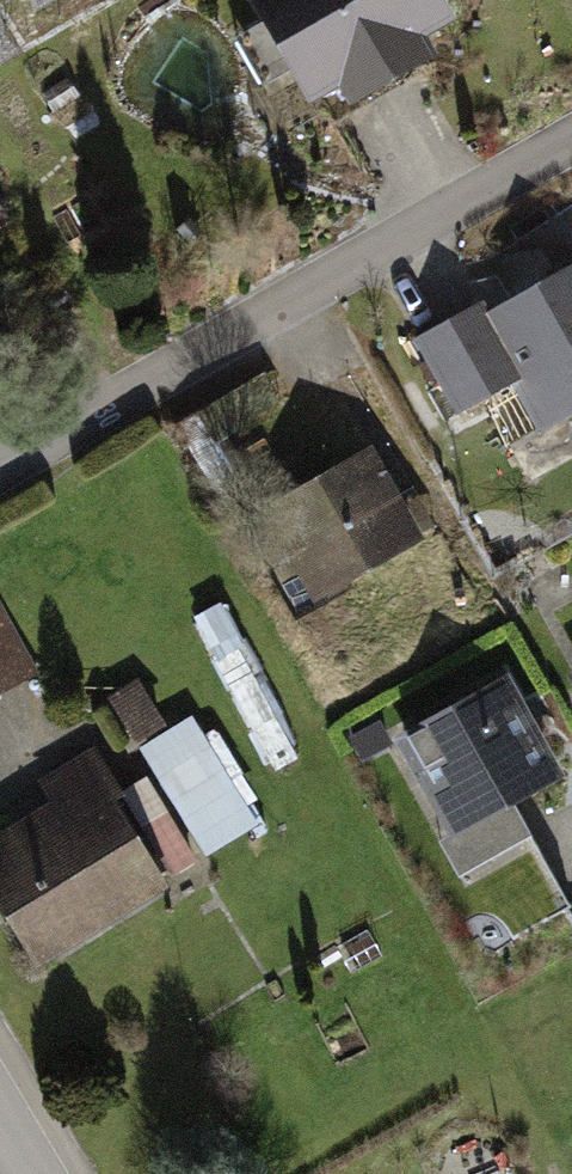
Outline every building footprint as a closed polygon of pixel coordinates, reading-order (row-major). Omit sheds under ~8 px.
[(317,98),(343,83),(354,102),(422,62),(415,49),(451,28),(434,0),(260,0),(317,98)] [(415,342),(456,419),(520,385),(545,431),(571,417),(571,258),(415,342)] [(254,374),(156,433),(198,504),(264,465),(239,423),(272,403),(254,374)] [(360,456),(248,524),(305,617),(417,549),(360,456)] [(26,682),(0,634),(0,696),(26,682)] [(515,676),(385,748),(440,847),(570,775),(515,676)] [(216,708),(165,728),(147,682),(130,688),(197,858),(264,832),(216,708)] [(0,835),(0,945),(18,976),(158,896),(77,754),(30,780),(47,808),(0,835)]
